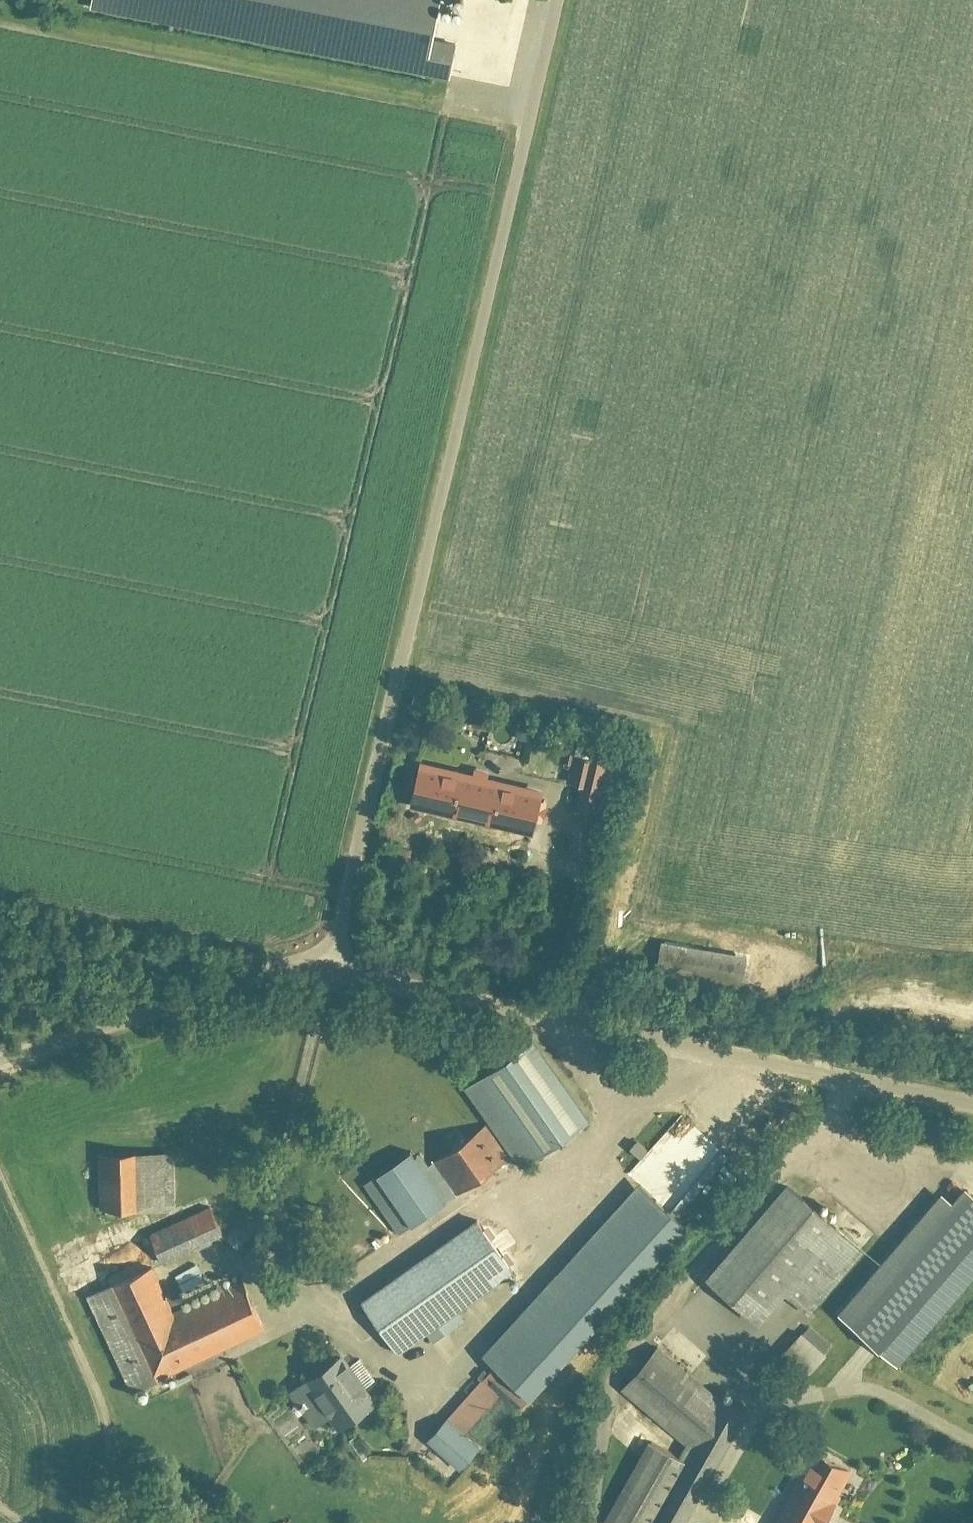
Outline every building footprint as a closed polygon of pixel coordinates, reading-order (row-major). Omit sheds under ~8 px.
[(89,13),(449,84),(458,39),(426,32),(433,0),(91,0),(89,13)] [(584,752),(561,747),(556,769),(577,774),(574,790),(594,794),(600,767),(582,763),(584,752)] [(544,797),(421,773),(416,800),(539,824),(544,797)] [(754,950),(671,934),(666,958),(749,973),(754,950)] [(468,1094),(521,1167),(587,1119),(534,1046),(468,1094)] [(366,1189),(405,1242),(510,1165),(485,1131),(424,1175),(411,1157),(366,1189)] [(162,1153),(93,1153),(93,1206),(162,1206),(162,1153)] [(446,1425),(481,1456),(695,1214),(648,1173),(483,1359),(495,1370),(446,1425)] [(867,1245),(798,1185),(719,1277),(767,1318),(798,1282),(819,1300),(867,1245)] [(165,1233),(176,1258),(238,1232),(227,1207),(165,1233)] [(509,1274),(475,1228),(365,1308),(399,1354),(509,1274)] [(149,1273),(91,1299),(134,1396),(260,1340),(240,1294),(172,1324),(149,1273)] [(743,1419),(655,1351),(623,1392),(689,1443),(679,1460),(652,1444),(607,1522),(684,1522),(743,1419)] [(341,1363),(296,1396),(330,1443),(376,1411),(341,1363)] [(841,1462),(807,1444),(763,1522),(807,1522),(841,1462)]
